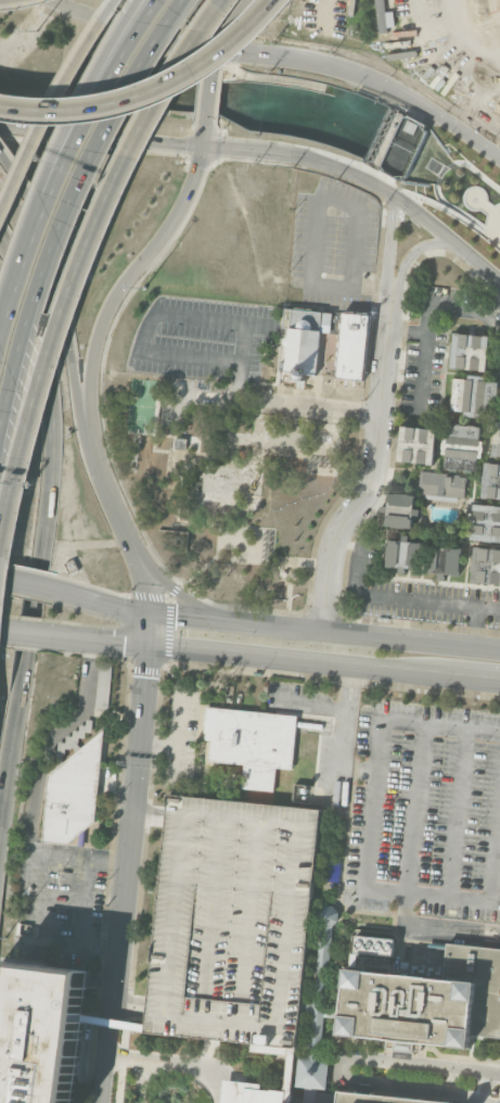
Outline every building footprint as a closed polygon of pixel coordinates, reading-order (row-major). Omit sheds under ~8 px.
[(284,307),(332,313),(330,332),(321,331),(317,375),(306,373),(305,380),(293,379),(294,372),(280,370),(281,362),(285,362),(287,345),(284,344),(284,343),(283,342),(283,341),(283,339),(284,338),(285,337),(289,337),(290,328),(283,327),(284,307)] [(334,377),(341,312),(369,314),(361,380),(334,377)] [(449,368),(453,332),(489,335),(485,372),(449,368)] [(469,378),(469,373),(485,376),(485,380),(499,381),(495,415),(480,413),(480,418),(464,416),(464,411),(450,409),(454,377),(469,378)] [(496,420),(499,421),(499,457),(491,456),(496,420)] [(482,458),(476,457),(475,471),(444,468),(446,454),(440,453),(443,438),(448,439),(449,422),(480,426),(478,442),(484,442),(482,458)] [(398,460),(402,424),(436,429),(432,464),(398,460)] [(174,447),(175,436),(187,438),(185,448),(174,447)] [(485,461),(499,463),(499,499),(482,497),(485,461)] [(419,493),(421,470),(466,476),(464,498),(419,493)] [(381,512),(382,505),(387,505),(389,492),(415,495),(413,508),(420,509),(419,517),(412,516),(411,529),(385,525),(387,514),(381,512)] [(475,503),(499,505),(499,542),(471,538),(475,503)] [(410,541),(422,542),(419,570),(407,569),(406,574),(398,573),(398,568),(385,566),(388,538),(401,540),(402,534),(410,535),(410,541)] [(443,546),(443,542),(448,543),(448,546),(462,548),(459,575),(445,574),(444,579),(439,579),(439,573),(426,572),(430,545),(443,546)] [(474,546),(499,549),(499,585),(471,582),(474,546)] [(209,760),(211,734),(204,733),(207,706),(298,715),(293,769),(275,768),(273,790),(242,787),(244,764),(209,760)] [(41,841),(49,774),(105,727),(94,821),(66,844),(41,841)] [(171,796),(323,810),(299,1047),(148,1034),(150,1009),(169,817),(171,796)] [(335,907),(322,906),(316,985),(329,986),(335,907)] [(355,951),(357,935),(395,939),(394,955),(355,951)] [(447,943),(499,949),(499,1036),(472,1034),(471,1048),(339,1034),(346,968),(444,979),(447,943)] [(87,978),(73,1102),(0,1102),(0,1033),(8,961),(88,969),(87,978)] [(296,1087),(327,1089),(329,1060),(321,1059),(324,1017),(341,1018),(342,1005),(314,1004),(313,1021),(312,1021),(309,1057),(298,1056),(296,1087)] [(290,1083),(219,1088),(220,1102),(291,1102),(290,1083)] [(339,1091),(453,1102),(338,1102),(339,1091)]
